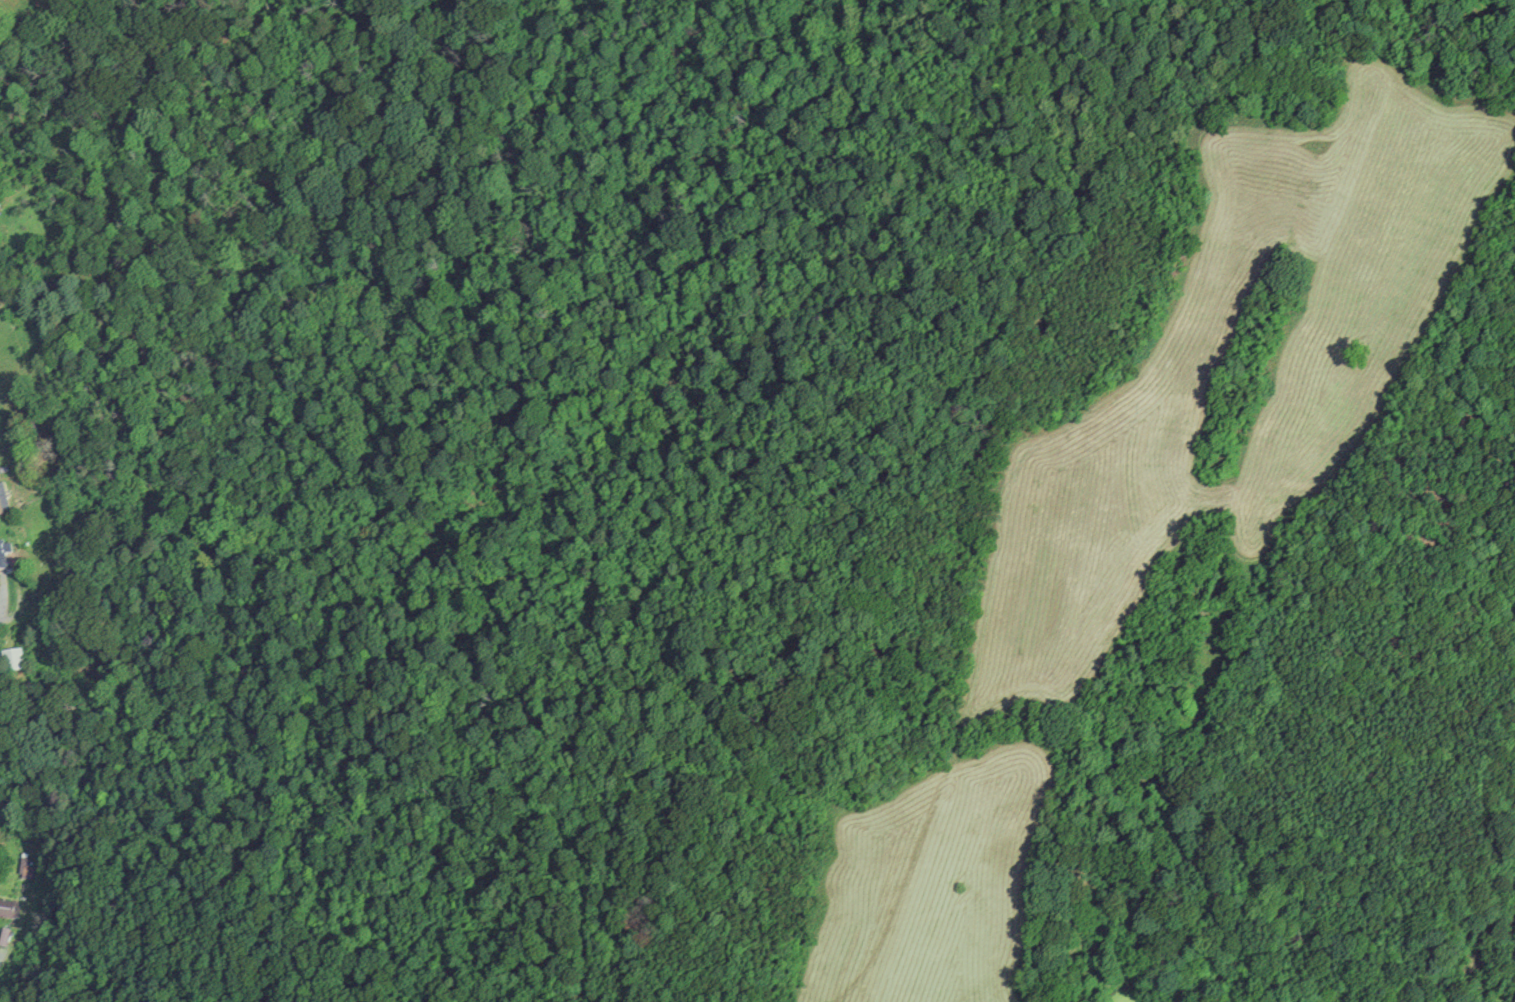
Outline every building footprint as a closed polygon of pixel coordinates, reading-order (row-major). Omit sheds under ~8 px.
[(2,483),(0,484),(0,512),(9,510),(2,483)] [(0,542),(0,568),(4,568),(4,552),(9,552),(9,542),(0,542)] [(21,648),(0,651),(0,652),(3,672),(25,669),(21,648)]
